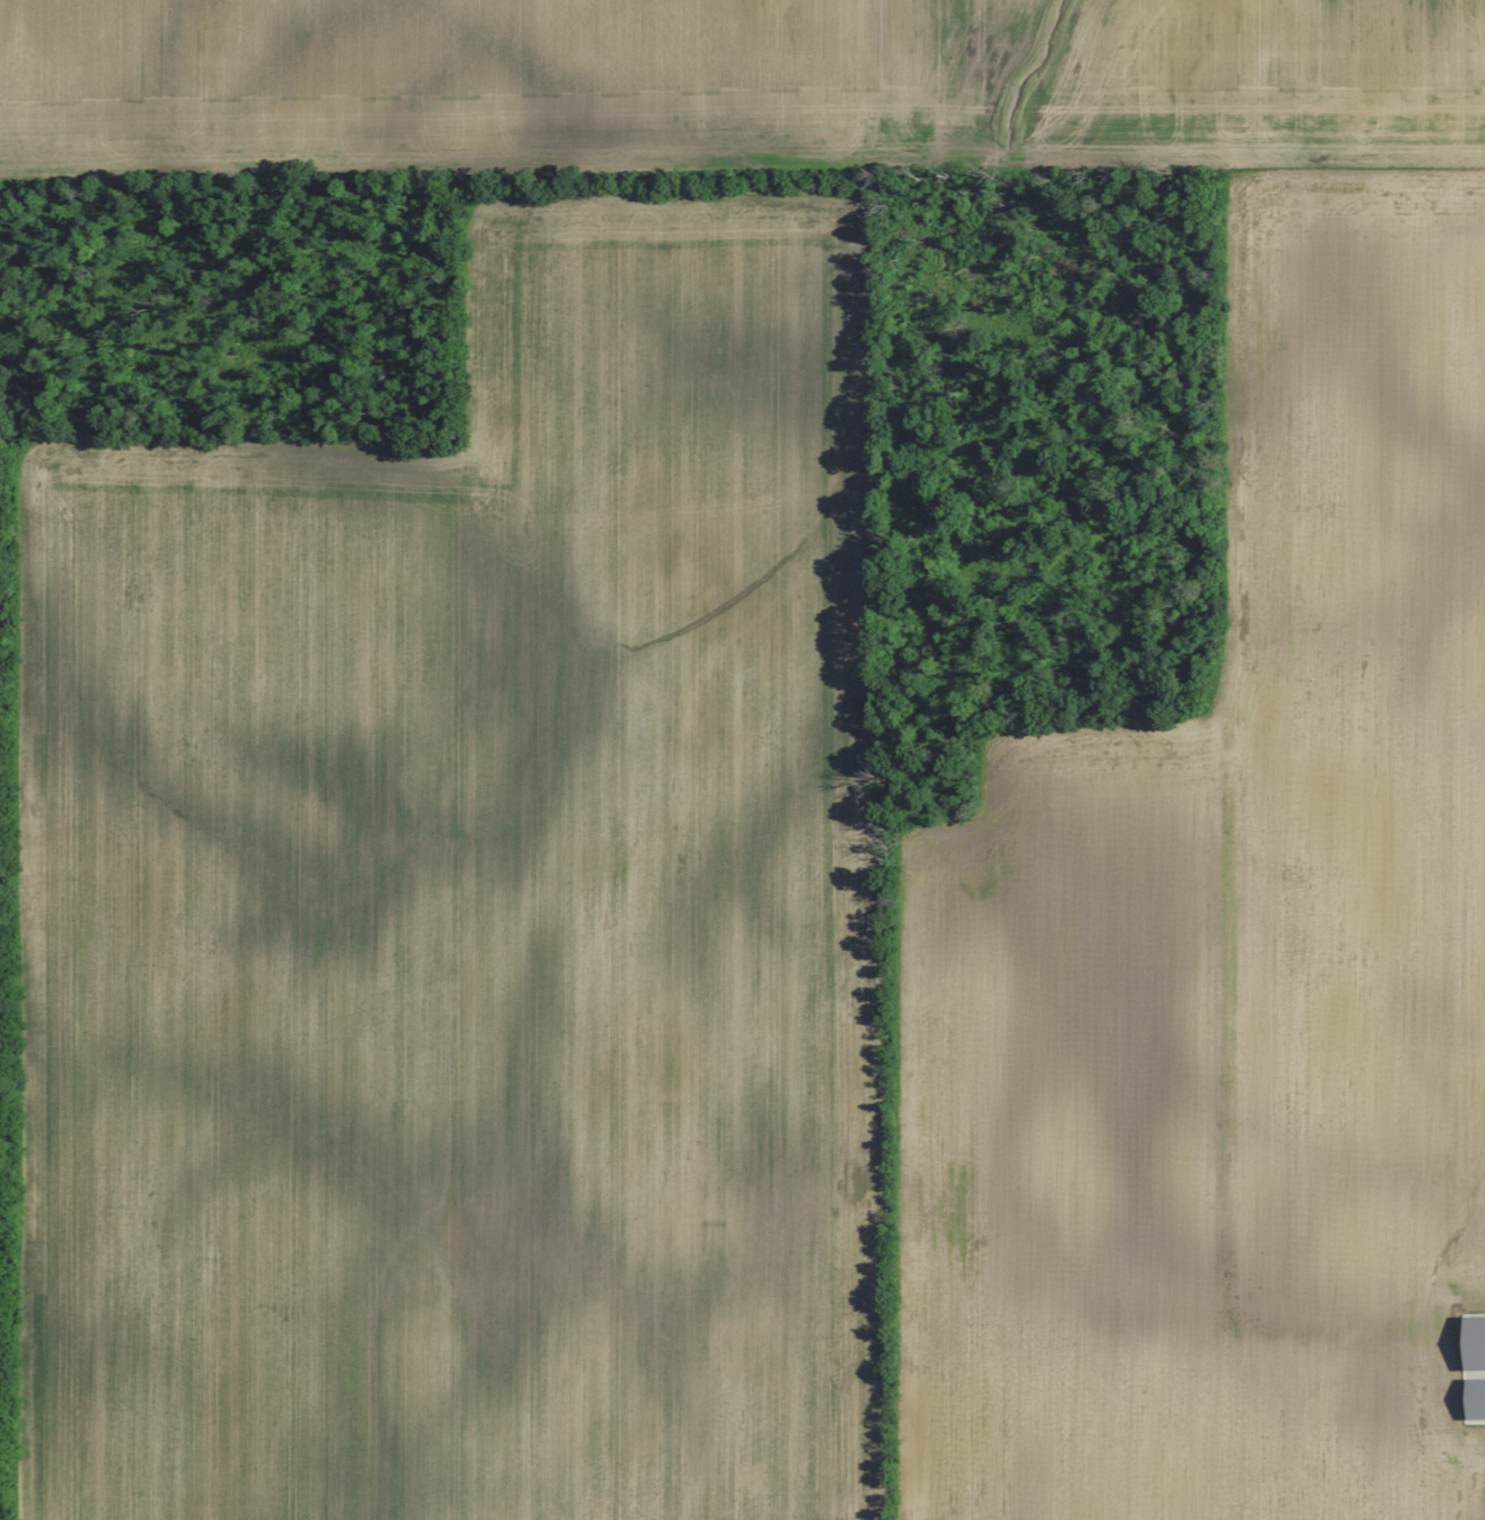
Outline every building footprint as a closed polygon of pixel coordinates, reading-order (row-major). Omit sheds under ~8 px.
[(1474,1317),(1475,1335),(1472,1335),(1472,1371),(1484,1371),(1484,1317),(1474,1317)] [(1476,1380),(1477,1420),(1484,1420),(1484,1380),(1476,1380)]
